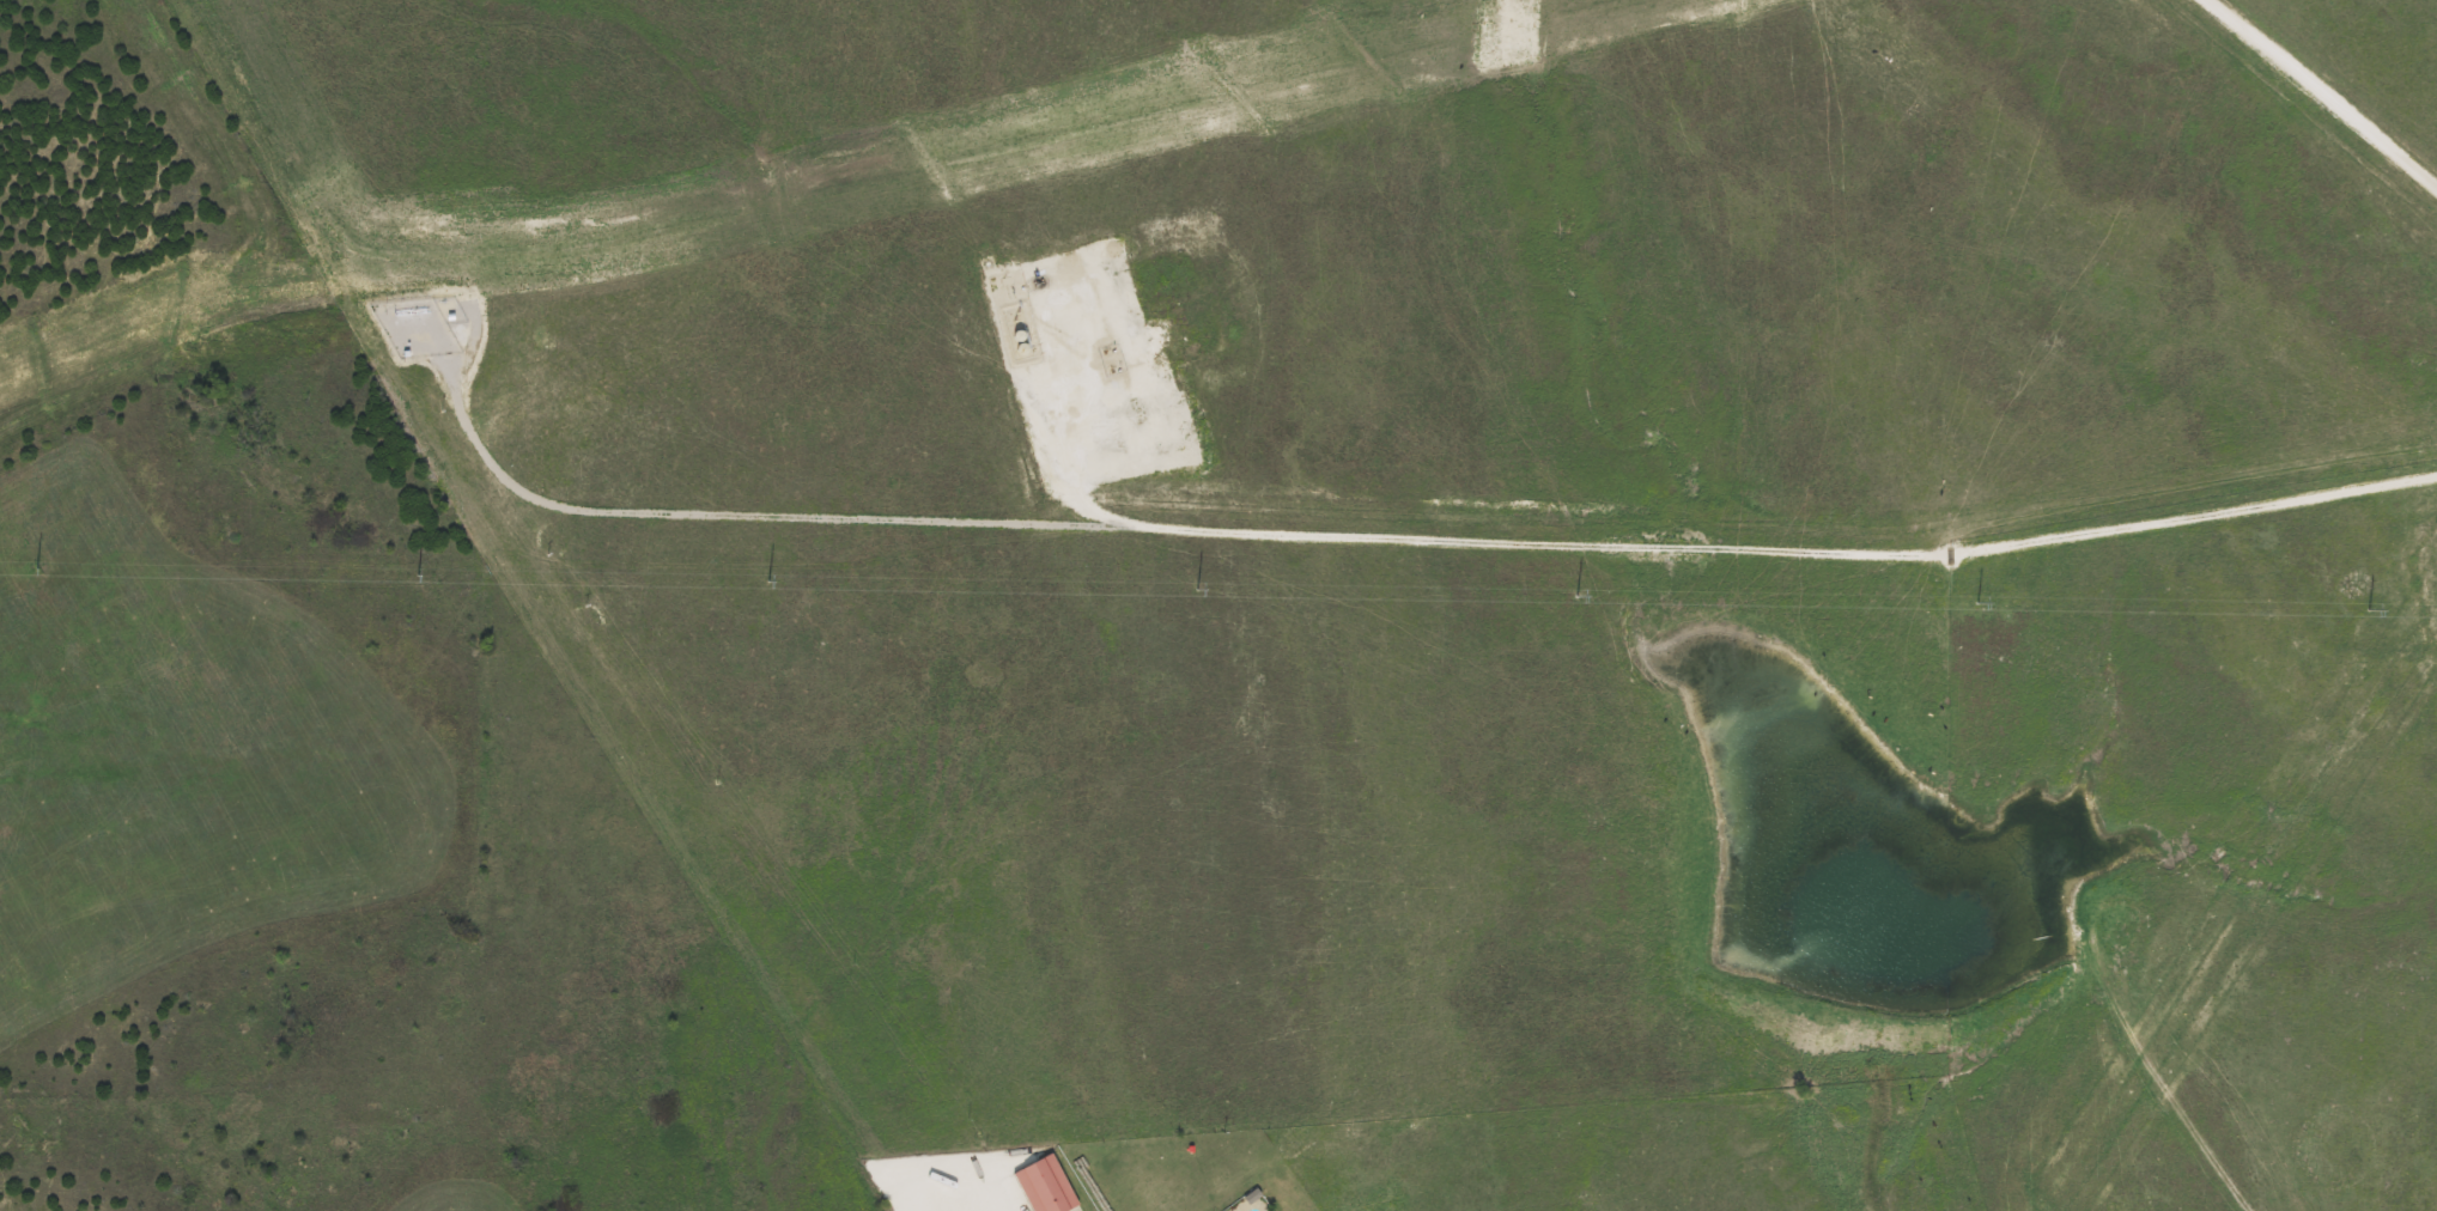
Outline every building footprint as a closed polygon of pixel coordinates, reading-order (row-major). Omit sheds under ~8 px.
[(1080,1209),(1074,1210),(1033,1210),(1016,1172),(1056,1154),(1080,1209)]
